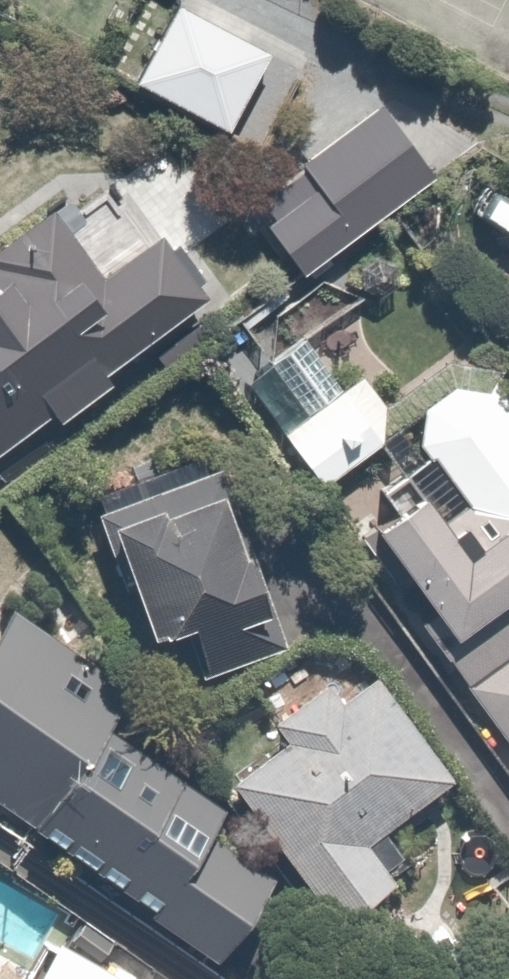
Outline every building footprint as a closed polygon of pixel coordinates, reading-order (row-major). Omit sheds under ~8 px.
[(265,50),(172,2),(130,81),(223,129),(265,50)] [(421,136),(328,88),(265,210),(359,258),(421,136)] [(44,200),(0,235),(0,459),(153,338),(44,200)] [(317,319),(243,377),(325,482),(399,423),(317,319)] [(497,371),(413,428),(438,466),(372,510),(451,628),(428,643),(508,763),(508,389),(497,371)] [(216,462),(97,501),(145,623),(187,606),(211,667),(286,638),(216,462)] [(225,795),(109,710),(119,695),(2,609),(0,612),(0,794),(213,950),(276,863),(210,815),(225,795)] [(297,733),(242,772),(346,920),(412,874),(378,825),(463,766),(394,668),(349,700),(321,660),(271,695),(297,733)] [(44,978),(118,978),(63,947),(44,978)]
